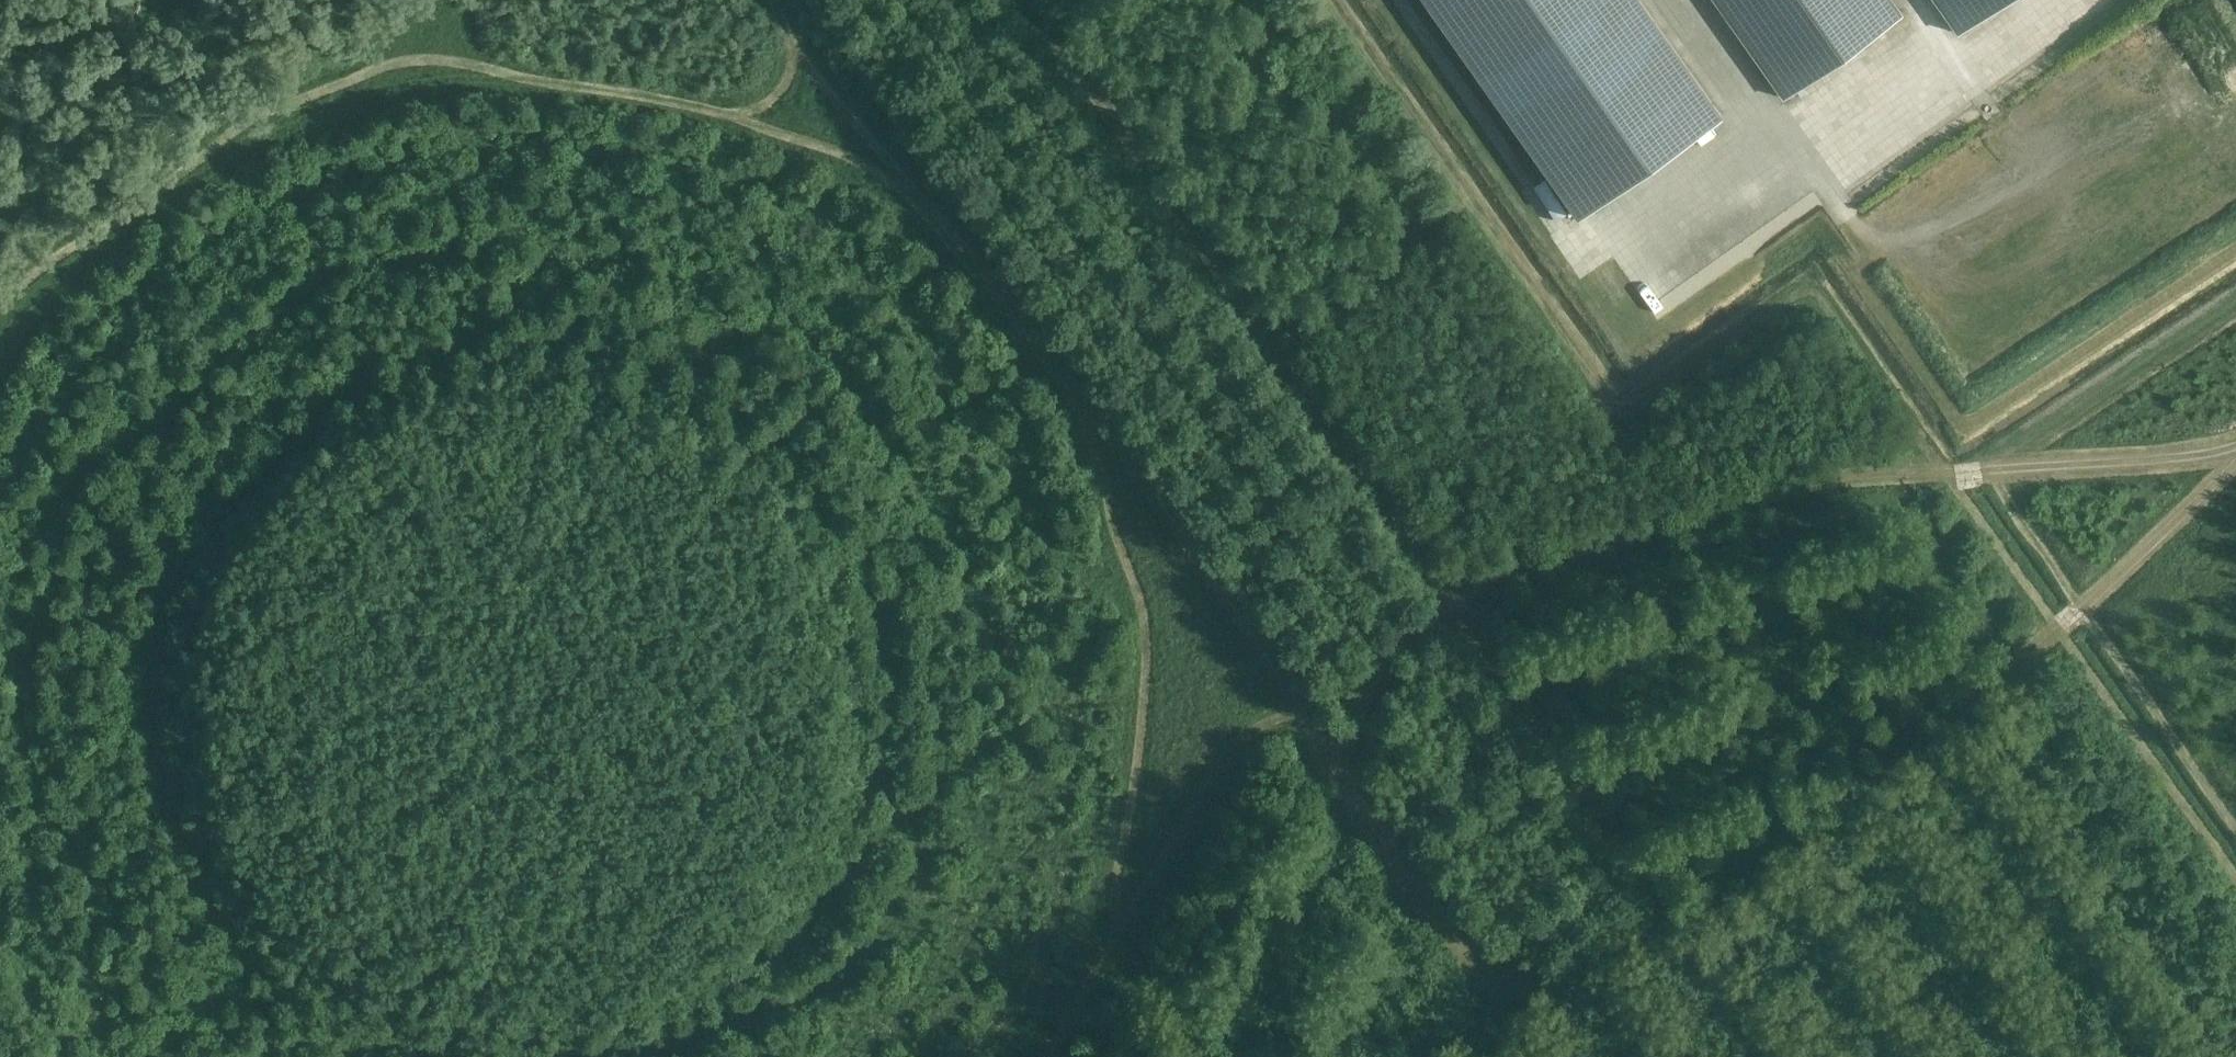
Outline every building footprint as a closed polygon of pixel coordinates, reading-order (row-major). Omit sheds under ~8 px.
[(1576,216),(1720,115),(1639,0),(1424,0),(1576,216)] [(1891,0),(1714,0),(1782,97),(1900,13),(1891,0)] [(1956,32),(2002,0),(1934,0),(1956,32)] [(2095,51),(2083,53),(2086,70),(2097,68),(2095,51)] [(2176,108),(2183,120),(2196,111),(2189,100),(2176,108)] [(1874,181),(1886,175),(1876,157),(1864,164),(1874,181)]
